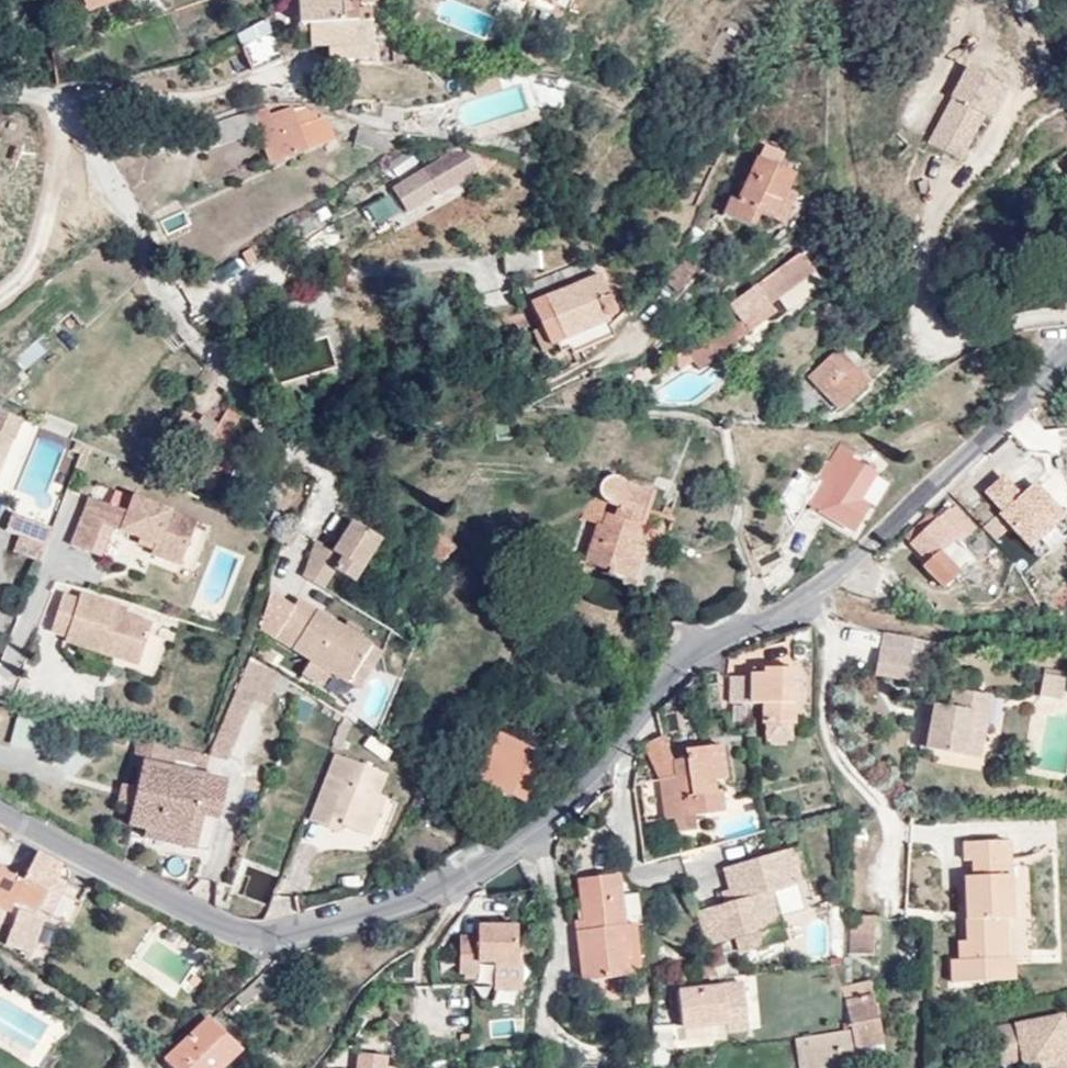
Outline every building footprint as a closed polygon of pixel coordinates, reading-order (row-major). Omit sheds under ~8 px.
[(103,4),(101,0),(85,0),(89,10),(103,4)] [(311,30),(312,45),(329,45),(330,57),(374,56),(372,8),(358,9),(358,0),(299,0),(300,22),(310,22),(311,30)] [(282,57),(268,22),(239,39),(243,49),(251,69),(282,57)] [(301,30),(311,30),(310,22),(300,22),(301,30)] [(243,49),(239,39),(196,63),(201,72),(243,49)] [(451,45),(445,57),(458,63),(464,50),(451,45)] [(307,106),(297,105),(271,111),(269,105),(257,108),(264,127),(274,159),(287,155),(289,156),(337,139),(331,123),(327,123),(324,117),(319,119),(316,115),(310,117),(307,106)] [(264,127),(257,108),(216,120),(224,141),(264,127)] [(387,145),(390,131),(361,125),(358,141),(376,145),(387,145)] [(772,219),(785,189),(793,173),(777,165),(781,155),(774,151),(776,144),(765,139),(738,201),(731,197),(724,214),(752,227),(758,213),(772,219)] [(477,169),(469,156),(456,163),(449,154),(426,168),(426,169),(393,188),(407,209),(438,189),(440,192),(477,169)] [(797,194),(785,189),(772,219),(783,224),(797,194)] [(364,204),(372,226),(397,217),(388,194),(364,204)] [(540,249),(505,252),(506,269),(543,267),(540,249)] [(696,368),(746,332),(740,324),(767,305),(811,273),(797,255),(727,306),(729,309),(680,346),(696,368)] [(694,270),(682,258),(664,277),(676,290),(694,270)] [(221,287),(241,273),(231,259),(211,273),(221,287)] [(572,352),(581,348),(614,334),(611,328),(606,314),(612,312),(615,309),(600,273),(531,301),(538,316),(549,345),(557,342),(561,350),(570,346),(572,352)] [(740,324),(746,332),(773,312),(767,305),(740,324)] [(869,380),(838,349),(809,375),(829,395),(823,400),(835,411),(869,380)] [(0,404),(0,456),(9,435),(15,438),(16,438),(26,416),(0,404)] [(15,438),(9,435),(0,456),(0,473),(15,438)] [(75,451),(85,455),(89,445),(80,441),(75,451)] [(856,450),(842,442),(819,479),(799,468),(781,497),(793,523),(807,501),(854,529),(868,505),(859,499),(876,472),(852,458),(856,450)] [(1037,480),(1016,493),(1003,470),(982,482),(1019,546),(1061,521),(1037,480)] [(626,575),(638,543),(645,525),(642,524),(655,488),(613,475),(605,479),(599,487),(602,493),(607,498),(613,500),(605,524),(600,522),(587,561),(626,575)] [(602,493),(599,487),(585,517),(600,522),(605,524),(613,500),(607,498),(602,493)] [(155,542),(153,547),(151,553),(179,563),(196,519),(133,496),(128,512),(90,497),(72,545),(100,555),(111,526),(122,530),(137,535),(155,542)] [(939,519),(930,511),(906,534),(927,558),(924,563),(943,585),(957,573),(938,552),(956,537),(960,542),(976,528),(955,504),(939,519)] [(54,530),(15,515),(8,531),(21,536),(48,546),(54,530)] [(353,555),(365,526),(355,520),(337,550),(319,538),(307,575),(326,587),(338,569),(346,574),(353,555)] [(111,526),(100,555),(112,559),(122,530),(111,526)] [(385,539),(365,526),(353,555),(346,574),(357,581),(385,539)] [(457,548),(439,527),(422,540),(442,562),(457,548)] [(136,541),(153,547),(155,542),(137,535),(136,541)] [(48,546),(21,536),(15,552),(41,562),(48,546)] [(645,545),(638,543),(626,575),(634,577),(645,545)] [(113,611),(115,604),(80,593),(79,600),(62,593),(51,629),(66,634),(65,641),(138,664),(151,623),(125,614),(113,611)] [(314,658),(330,616),(302,598),(277,634),(314,658)] [(126,608),(115,604),(113,611),(125,614),(126,608)] [(371,644),(330,616),(314,658),(347,681),(371,644)] [(812,658),(812,624),(795,629),(795,658),(812,658)] [(926,684),(933,642),(881,635),(875,676),(926,684)] [(371,644),(347,681),(356,686),(381,650),(371,644)] [(250,656),(209,754),(229,757),(268,666),(250,656)] [(795,722),(793,668),(752,669),(753,703),(765,703),(765,724),(795,722)] [(727,705),(744,704),(742,674),(725,675),(727,705)] [(1054,690),(1063,692),(1065,679),(1044,676),(1040,696),(1052,698),(1054,690)] [(930,726),(924,725),(920,748),(978,759),(989,697),(954,690),(950,708),(935,705),(930,726)] [(1061,700),(1063,692),(1054,690),(1052,698),(1061,700)] [(928,704),(924,725),(930,726),(935,705),(928,704)] [(533,750),(502,732),(480,775),(526,799),(540,774),(525,765),(533,750)] [(663,734),(644,744),(659,775),(676,773),(674,759),(663,734)] [(209,754),(139,738),(133,760),(141,762),(202,776),(209,754)] [(676,773),(659,775),(664,817),(674,816),(675,830),(696,828),(694,812),(722,810),(720,789),(714,790),(713,778),(726,776),(722,744),(686,749),(686,757),(674,759),(676,773)] [(370,816),(378,795),(387,774),(336,755),(309,819),(328,827),(332,816),(342,819),(341,824),(369,836),(375,818),(370,816)] [(202,776),(141,762),(136,787),(131,806),(128,824),(144,828),(213,844),(226,782),(202,776)] [(131,806),(136,787),(121,783),(117,803),(131,806)] [(385,797),(378,795),(370,816),(375,818),(385,797)] [(332,816),(328,827),(338,831),(341,824),(342,819),(332,816)] [(209,851),(213,844),(144,828),(143,836),(201,851),(209,851)] [(1010,918),(1008,876),(1000,876),(1000,859),(1008,859),(1007,841),(964,842),(964,859),(972,860),(972,877),(972,887),(965,887),(966,942),(967,959),(958,960),(950,959),(951,982),(1011,981),(1010,959),(999,959),(999,943),(1002,943),(1002,919),(1010,918)] [(727,902),(696,911),(705,944),(735,936),(741,951),(782,937),(767,890),(797,881),(787,847),(740,862),(747,883),(731,888),(722,891),(727,902)] [(11,914),(18,901),(39,911),(40,911),(53,917),(65,895),(68,887),(55,881),(63,866),(39,854),(24,882),(0,870),(0,908),(11,914)] [(1000,876),(1008,876),(1008,859),(1000,859),(1000,876)] [(724,867),(731,888),(747,883),(740,862),(724,867)] [(633,975),(626,924),(619,873),(578,878),(583,922),(588,921),(589,929),(575,930),(583,981),(633,975)] [(65,895),(53,917),(73,928),(85,905),(65,895)] [(32,954),(44,918),(17,910),(7,944),(32,954)] [(876,916),(850,914),(848,952),(873,953),(876,916)] [(588,921),(583,922),(574,922),(575,930),(589,929),(588,921)] [(634,923),(626,924),(633,975),(641,973),(634,923)] [(515,963),(516,927),(477,926),(477,938),(460,938),(459,973),(476,973),(477,962),(515,963)] [(958,941),(958,960),(967,959),(966,942),(958,941)] [(799,1067),(807,1067),(857,1060),(855,1046),(882,1043),(869,981),(841,986),(850,1022),(841,1024),(842,1031),(794,1039),(799,1067)] [(727,1022),(723,986),(677,991),(681,1028),(727,1022)] [(1062,1015),(996,1027),(1003,1063),(1023,1060),(1025,1067),(1034,1067),(1048,1066),(1057,1063),(1058,1067),(1066,1067),(1066,1037),(1062,1015)] [(208,1018),(164,1060),(172,1067),(221,1067),(239,1050),(208,1018)] [(653,1028),(654,1050),(672,1049),(670,1028),(658,1028),(653,1028)] [(349,1045),(354,1036),(348,1031),(343,1042),(349,1045)] [(855,1046),(857,1060),(884,1056),(882,1043),(855,1046)] [(357,1067),(371,1067),(386,1066),(387,1056),(359,1053),(357,1067)]
